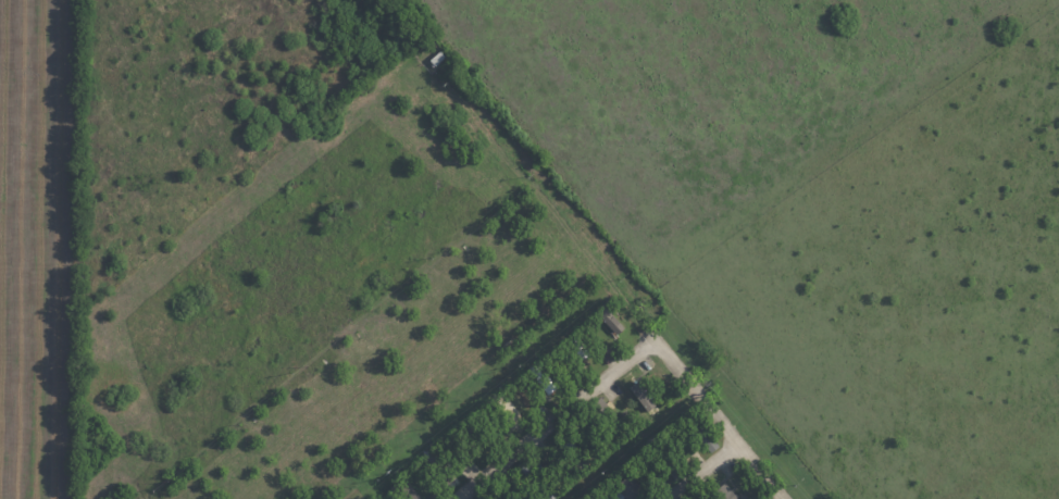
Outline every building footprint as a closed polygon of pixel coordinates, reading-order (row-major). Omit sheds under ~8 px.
[(617,334),(626,326),(609,306),(600,314),(617,334)] [(572,341),(583,360),(592,354),(586,343),(584,344),(579,336),(572,341)] [(608,364),(618,356),(611,347),(601,354),(608,364)] [(658,404),(640,380),(630,388),(648,412),(658,404)] [(628,498),(648,498),(650,498),(632,474),(617,484),(628,498)] [(728,481),(712,492),(717,498),(741,498),(728,481)]
